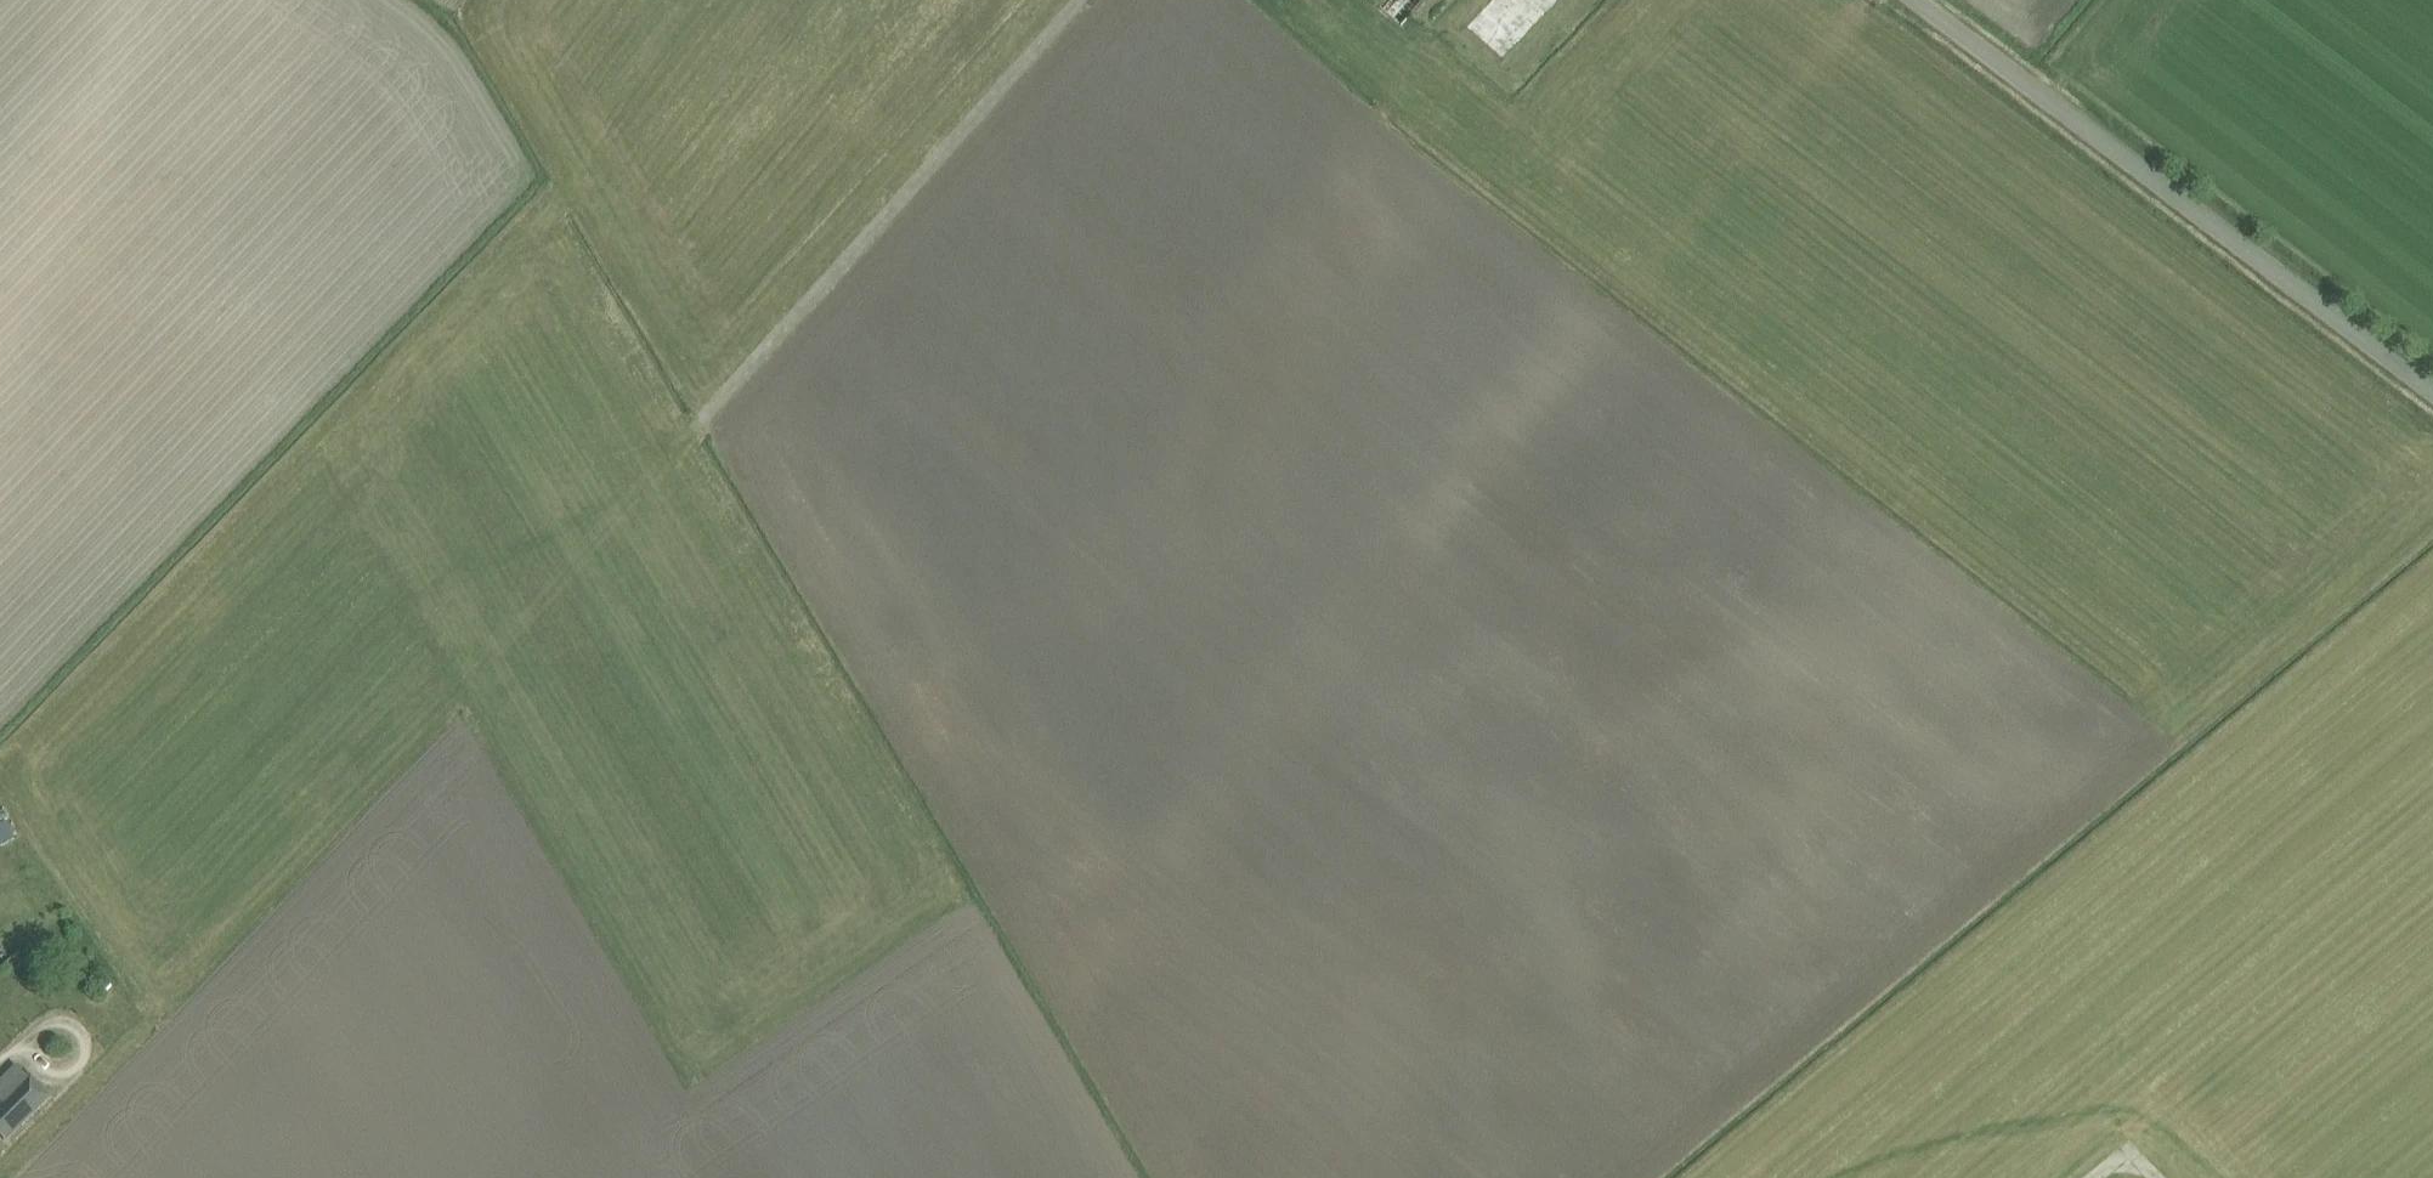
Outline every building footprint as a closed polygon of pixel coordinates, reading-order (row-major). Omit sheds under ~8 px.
[(1404,28),(1427,0),(1388,0),(1381,8),(1404,28)] [(5,1140),(50,1096),(32,1077),(0,1108),(0,1135),(5,1140)]
